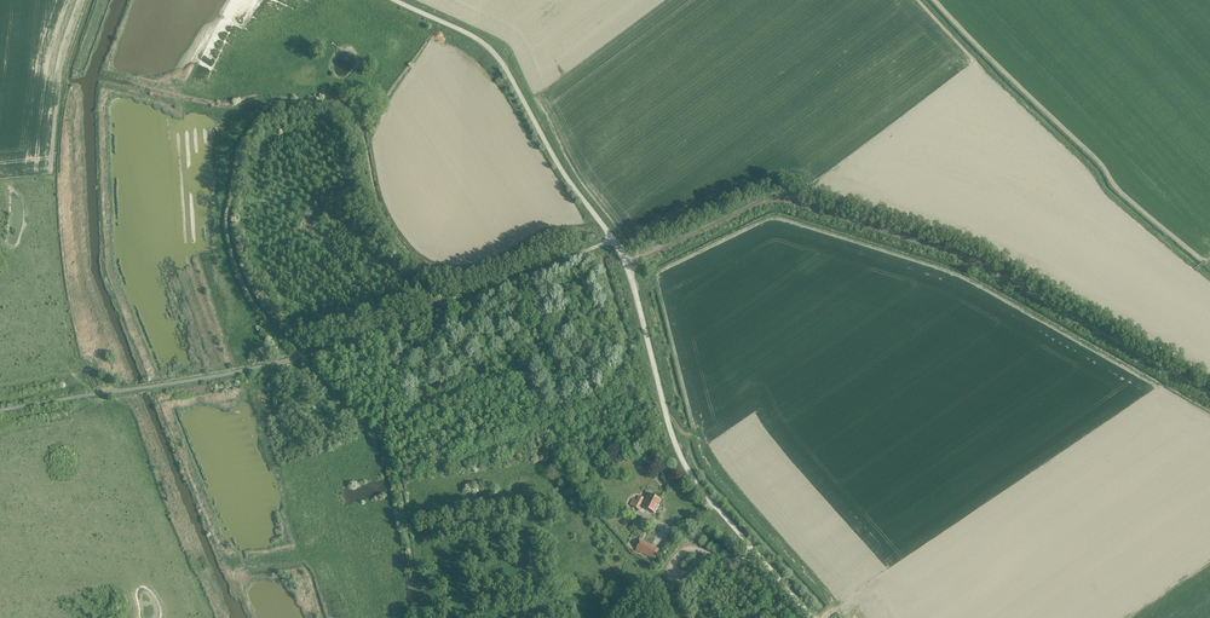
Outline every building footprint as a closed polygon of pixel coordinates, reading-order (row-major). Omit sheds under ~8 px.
[(654,513),(661,500),(650,494),(643,508),(654,513)] [(636,500),(634,499),(633,498),(630,505),(633,507),(639,510),(645,498),(638,495),(636,500)] [(636,550),(654,559),(659,550),(640,541),(636,550)]
